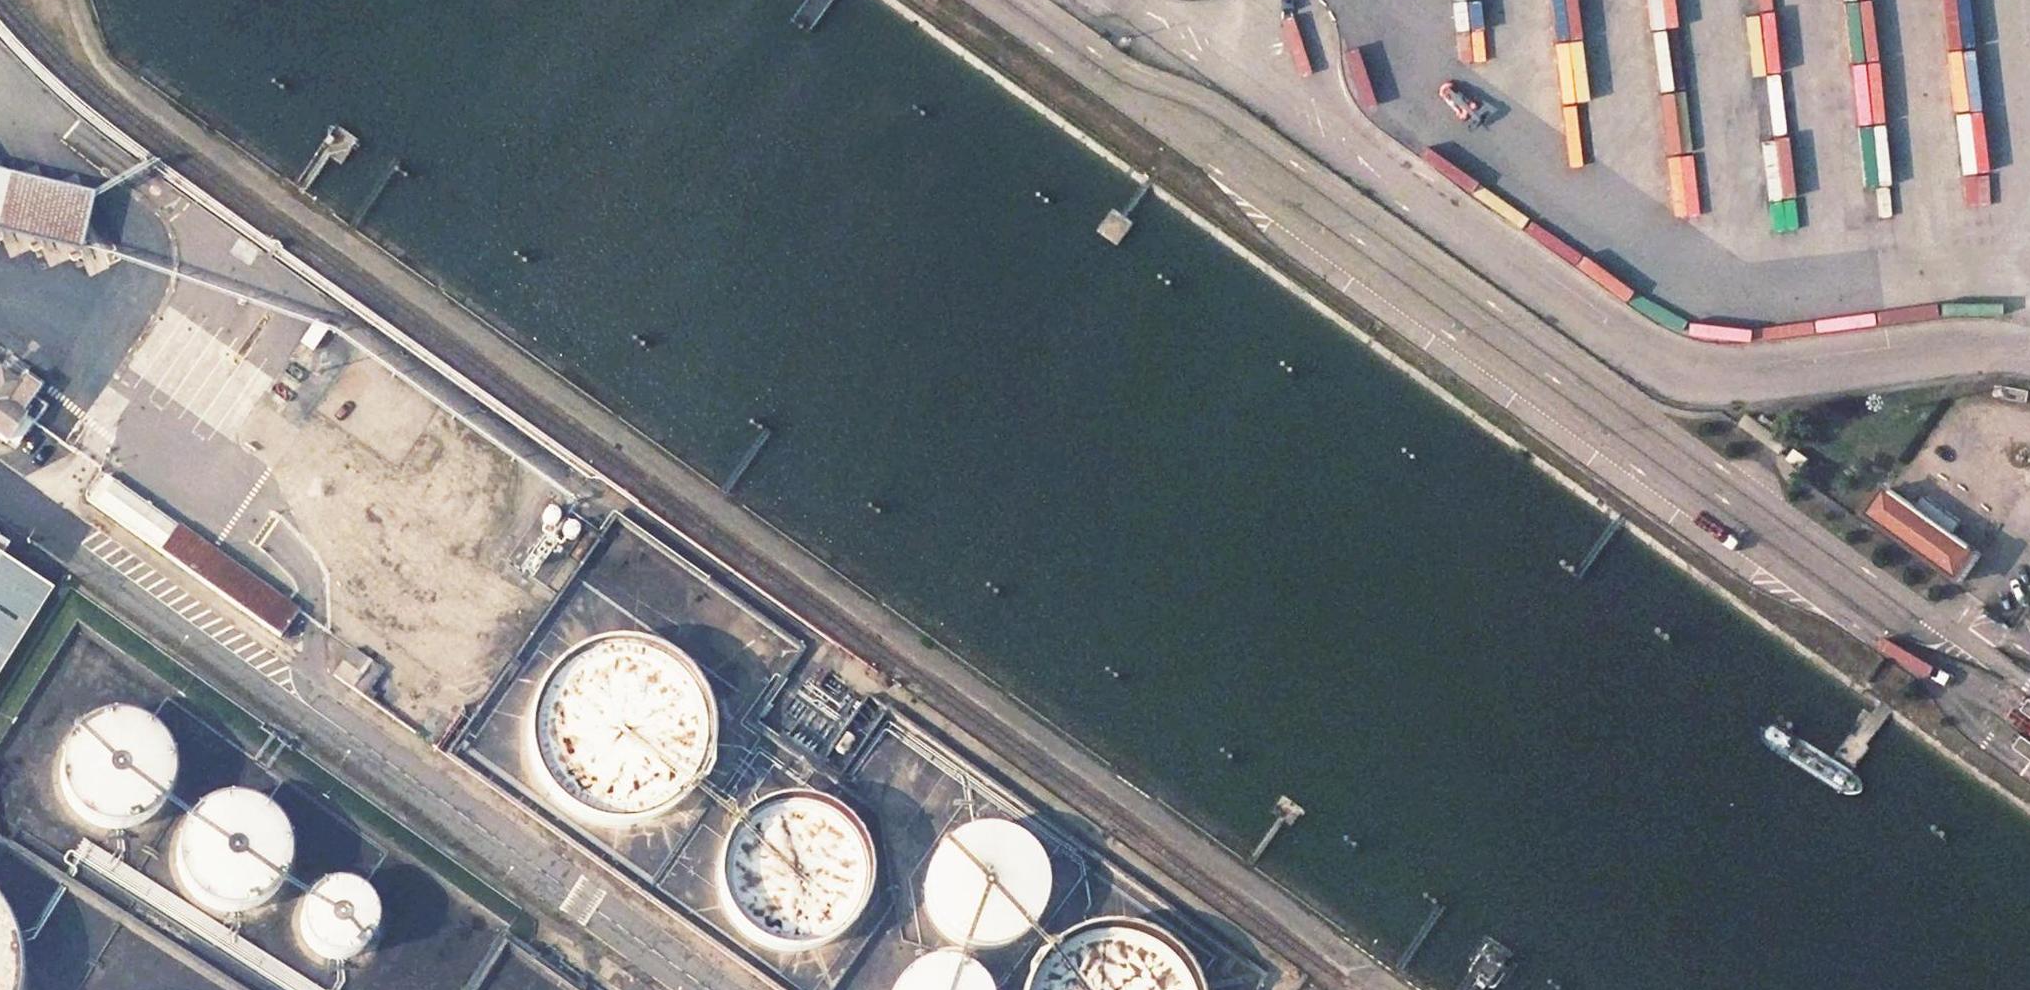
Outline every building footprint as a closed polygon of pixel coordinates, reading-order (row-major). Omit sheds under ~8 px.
[(84,195),(0,177),(0,235),(73,250),(84,195)] [(6,443),(22,422),(34,431),(46,414),(27,401),(31,395),(0,372),(0,439),(6,443)] [(105,475),(87,500),(284,638),(300,612),(105,475)] [(1889,487),(1869,516),(1963,581),(1983,552),(1889,487)] [(53,590),(0,556),(0,674),(53,590)] [(654,643),(627,635),(599,635),(573,644),(550,661),(534,684),(526,710),(526,738),(534,765),(551,787),(573,804),(600,813),(628,813),(655,804),(679,788),(695,765),(704,737),(704,709),(695,682),(678,659),(654,643)] [(335,676),(364,696),(383,670),(353,649),(335,676)] [(124,717),(106,718),(90,723),(76,733),(66,747),(60,763),(60,780),(64,797),(74,811),(87,822),(103,828),(120,830),(138,826),(153,816),(165,802),(172,785),(172,766),(167,749),(157,734),(142,723),(124,717)] [(198,811),(185,825),(178,841),(176,859),(180,877),(189,892),(203,904),(219,911),(237,912),(255,908),(270,898),(282,883),(288,865),(288,846),(282,828),(269,813),(253,803),(234,799),(215,802),(198,811)] [(814,805),(791,805),(770,811),(753,824),(739,842),(732,863),(732,885),(739,906),(751,924),(769,937),(790,944),(812,944),(833,938),(851,925),(865,908),(872,887),(872,864),(866,843),(853,825),(835,812),(814,805)] [(1014,837),(994,830),(975,830),(957,835),(941,846),(929,861),(922,879),(921,898),(925,916),(935,933),(949,946),(966,954),(987,956),(1007,952),(1025,942),(1038,926),(1046,907),(1048,886),(1042,866),(1030,849),(1014,837)] [(342,885),(330,885),(318,890),(308,898),(302,909),(299,921),(301,934),(307,945),(316,954),(327,959),(340,960),(352,958),(362,951),(370,941),(375,930),(375,917),(372,906),(364,896),(354,888),(342,885)] [(18,971),(13,938),(0,911),(0,989),(16,989),(18,971)] [(1036,968),(1028,983),(1026,989),(1194,989),(1187,973),(1168,951),(1144,936),(1112,930),(1080,935),(1056,947),(1036,968)] [(912,962),(899,973),(890,986),(889,989),(985,989),(985,987),(975,972),(961,961),(944,956),(927,957),(912,962)]
